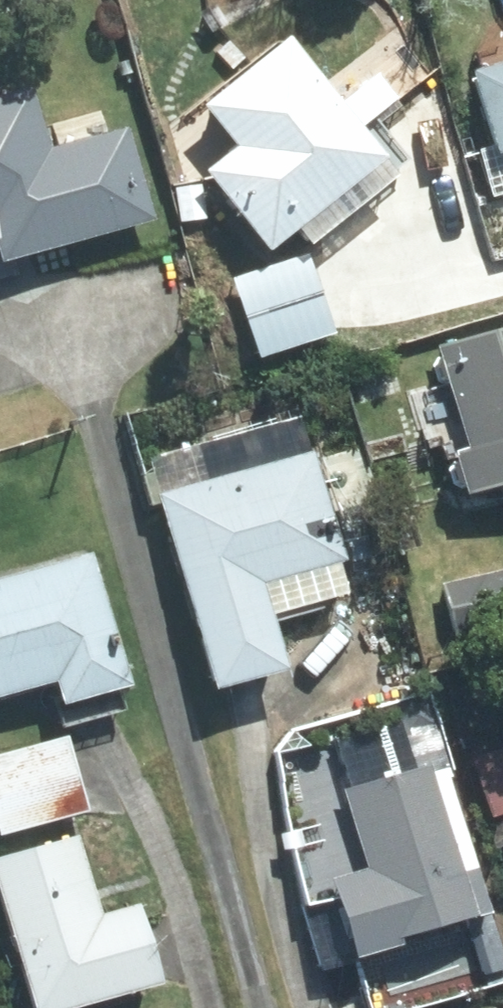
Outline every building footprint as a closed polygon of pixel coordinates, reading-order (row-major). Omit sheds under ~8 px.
[(382,154),(296,49),(218,112),(244,145),(220,165),(279,237),(382,154)] [(502,135),(502,66),(485,71),(502,135)] [(0,109),(0,210),(9,243),(67,228),(32,100),(0,109)] [(311,262),(240,285),(261,349),(332,326),(311,262)] [(453,352),(482,445),(466,450),(478,489),(502,482),(502,337),(453,352)] [(317,457),(171,497),(222,680),(288,662),(264,576),(344,554),(317,457)] [(0,586),(0,695),(58,679),(63,697),(129,679),(96,560),(0,586)] [(441,592),(450,632),(502,620),(502,579),(441,592)] [(438,727),(408,736),(416,765),(446,757),(438,727)] [(0,773),(0,835),(87,809),(70,752),(0,773)] [(485,763),(499,809),(502,807),(502,758),(485,763)] [(384,886),(333,900),(347,949),(489,910),(449,765),(357,790),(384,886)] [(0,865),(0,900),(32,1007),(56,1007),(160,978),(140,910),(104,920),(81,842),(0,865)]
